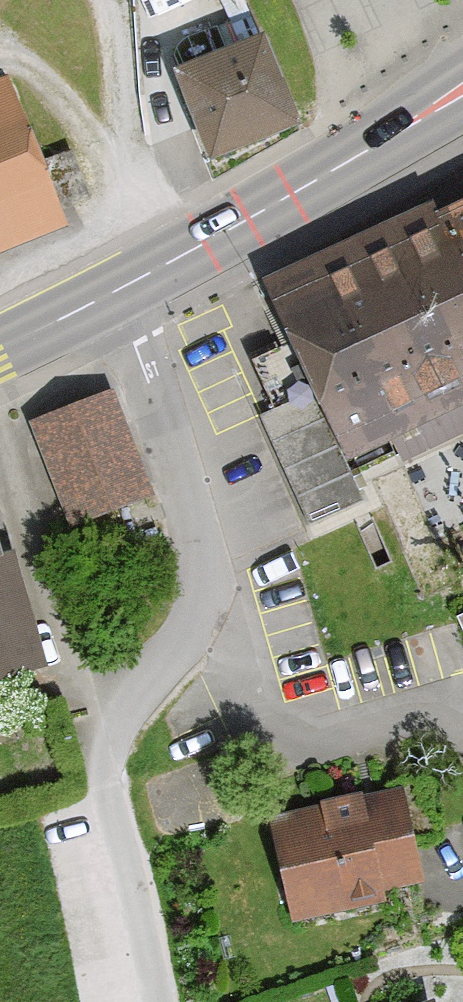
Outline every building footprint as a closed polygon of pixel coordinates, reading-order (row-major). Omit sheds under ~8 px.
[(273,33),(172,63),(205,155),(303,117),(273,33)] [(0,85),(0,247),(65,224),(11,81),(0,85)] [(252,277),(339,465),(462,403),(462,181),(252,277)] [(110,391),(18,427),(61,535),(151,501),(110,391)] [(42,673),(0,521),(0,685),(42,673)] [(425,896),(398,786),(262,819),(289,929),(425,896)]
